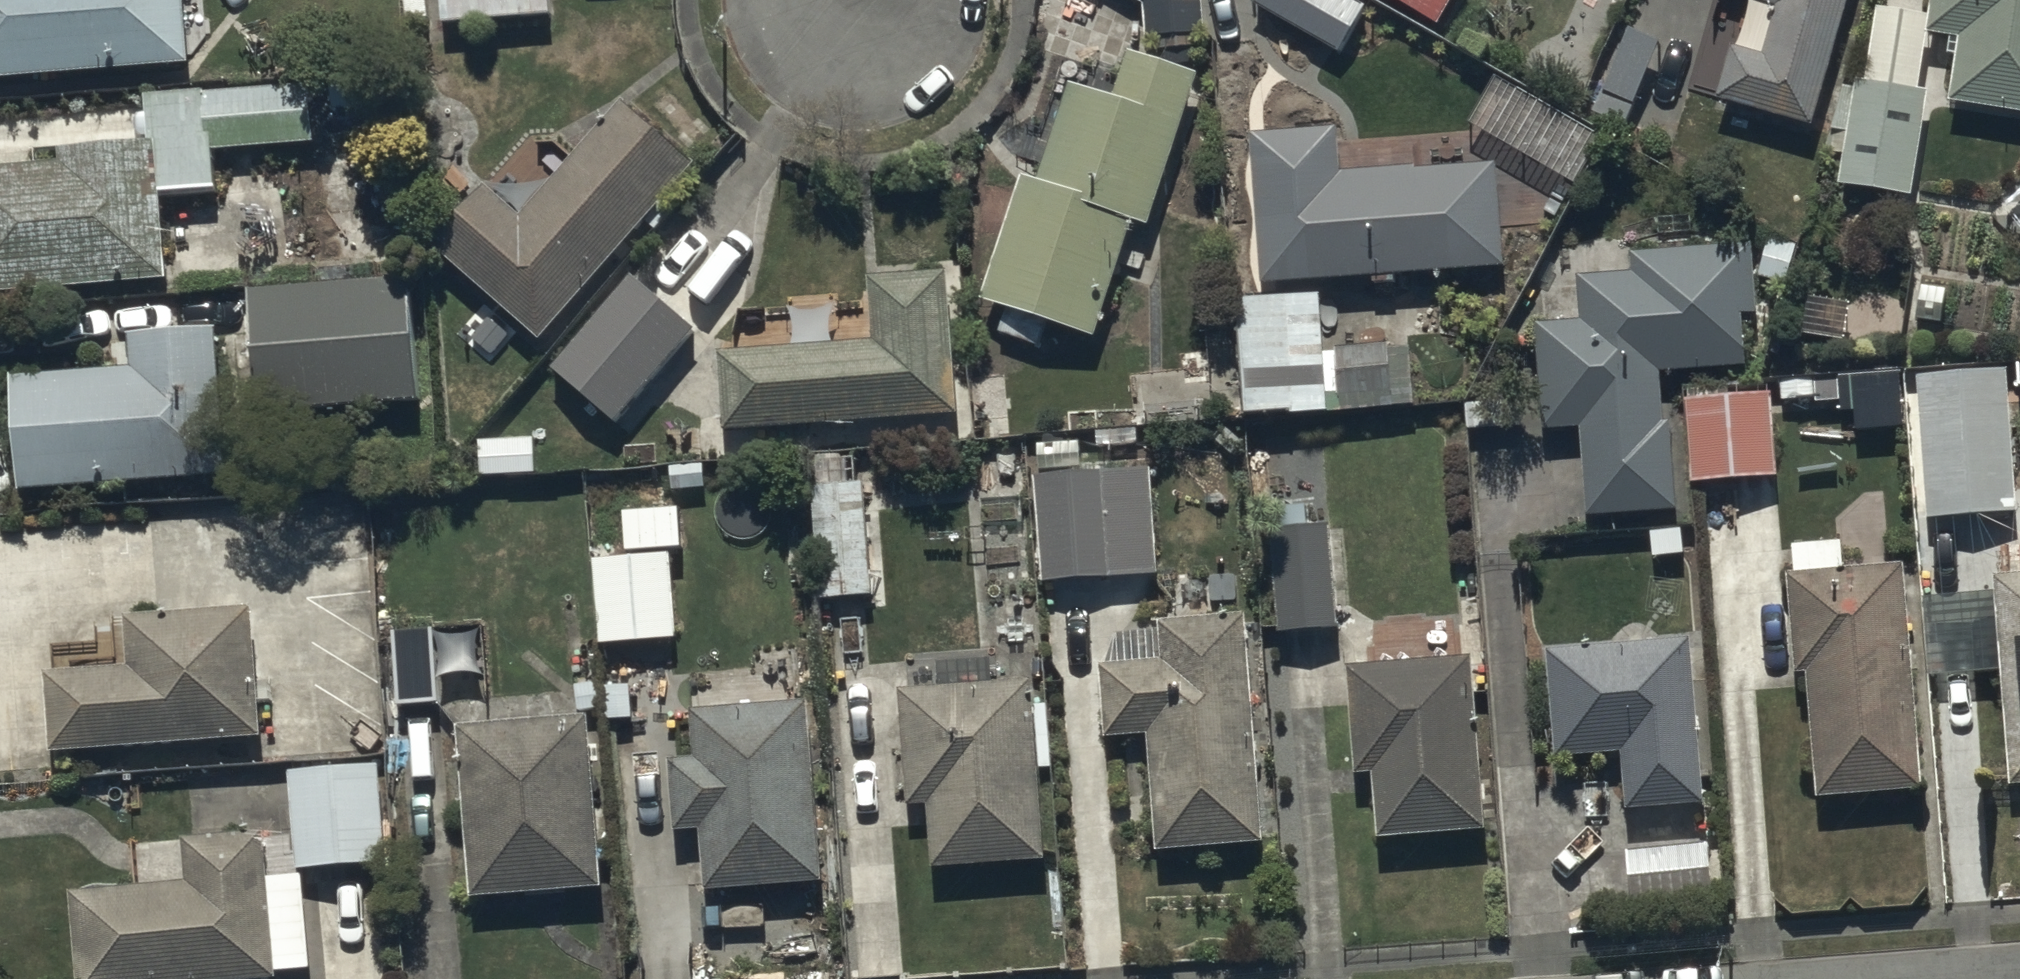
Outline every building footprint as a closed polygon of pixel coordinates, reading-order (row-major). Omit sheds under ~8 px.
[(194,61),(189,0),(0,0),(0,75),(194,61)] [(444,18),(554,11),(553,0),(443,0),(444,18)] [(1201,0),(1142,0),(1142,36),(1206,36),(1201,0)] [(1448,0),(1413,0),(1439,15),(1448,0)] [(1851,0),(1767,0),(1777,3),(1763,51),(1734,42),(1719,93),(1816,121),(1851,0)] [(1930,15),(1880,7),(1869,76),(1859,75),(1857,84),(1843,81),(1831,150),(1848,153),(1844,178),(1914,190),(1931,84),(1922,83),(1931,29),(1964,34),(1953,100),(2019,111),(2019,0),(1932,0),(1930,15)] [(1627,124),(1660,39),(1616,22),(1583,107),(1627,124)] [(1152,220),(1202,73),(1129,48),(1115,90),(1086,80),(1052,183),(1025,174),(983,297),(1092,334),(1133,213),(1152,220)] [(169,274),(162,189),(218,185),(215,147),(316,140),(312,80),(147,92),(150,140),(36,149),(37,162),(0,164),(0,287),(169,274)] [(530,218),(487,182),(432,247),(544,342),(700,160),(630,100),(530,218)] [(1340,124),(1253,131),(1264,277),(1506,259),(1498,159),(1344,171),(1340,124)] [(1753,242),(1630,246),(1630,274),(1577,276),(1578,320),(1540,321),(1543,426),(1583,424),(1586,510),(1674,507),(1671,418),(1666,419),(1665,369),(1748,367),(1747,310),(1755,309),(1753,242)] [(724,347),(730,427),(962,410),(951,268),(871,274),(876,336),(724,347)] [(714,340),(637,274),(558,366),(635,432),(714,340)] [(414,275),(254,284),(261,409),(421,400),(414,275)] [(1322,288),(1237,294),(1245,408),(1291,405),(1292,414),(1330,411),(1322,288)] [(11,371),(19,484),(231,469),(220,329),(134,335),(135,362),(11,371)] [(1408,339),(1337,344),(1342,406),(1413,401),(1408,339)] [(2005,365),(1914,371),(1924,516),(2015,510),(2005,365)] [(1909,427),(1906,371),(1850,373),(1853,430),(1909,427)] [(1771,393),(1686,396),(1690,481),(1775,477),(1771,393)] [(536,436),(479,437),(479,474),(536,473),(536,436)] [(848,451),(800,456),(815,596),(875,589),(863,482),(851,484),(848,451)] [(1155,467),(1037,470),(1040,574),(1158,571),(1155,467)] [(1338,627),(1332,518),(1277,522),(1283,630),(1338,627)] [(1904,560),(1845,565),(1843,537),(1794,541),(1796,568),(1789,569),(1796,668),(1806,667),(1815,791),(1920,784),(1904,560)] [(672,549),(596,554),(601,641),(677,637),(672,549)] [(2006,669),(2015,779),(2019,779),(2019,572),(1998,574),(1999,590),(1930,596),(1936,675),(2006,669)] [(49,670),(52,745),(266,738),(261,608),(134,612),(136,667),(49,670)] [(1157,620),(1158,625),(1117,628),(1120,661),(1103,663),(1109,731),(1149,728),(1158,843),(1263,835),(1245,612),(1157,620)] [(438,627),(384,630),(389,706),(444,702),(438,627)] [(1692,636),(1549,646),(1557,753),(1626,749),(1630,803),(1703,798),(1692,636)] [(1487,827),(1470,652),(1349,664),(1360,772),(1374,771),(1380,837),(1487,827)] [(903,686),(906,751),(891,751),(893,796),(908,796),(909,802),(933,801),(936,860),(1042,854),(1033,680),(1024,680),(903,686)] [(821,874),(805,698),(694,708),(699,758),(674,761),(680,829),(705,827),(710,884),(821,874)] [(604,886),(588,713),(456,725),(472,898),(604,886)] [(377,763),(290,771),(300,867),(386,859),(377,763)] [(82,978),(231,978),(280,975),(279,967),(311,964),(303,875),(268,878),(264,829),(187,835),(191,880),(75,889),(82,978)] [(1710,843),(1632,848),(1636,902),(1713,896),(1710,843)]
